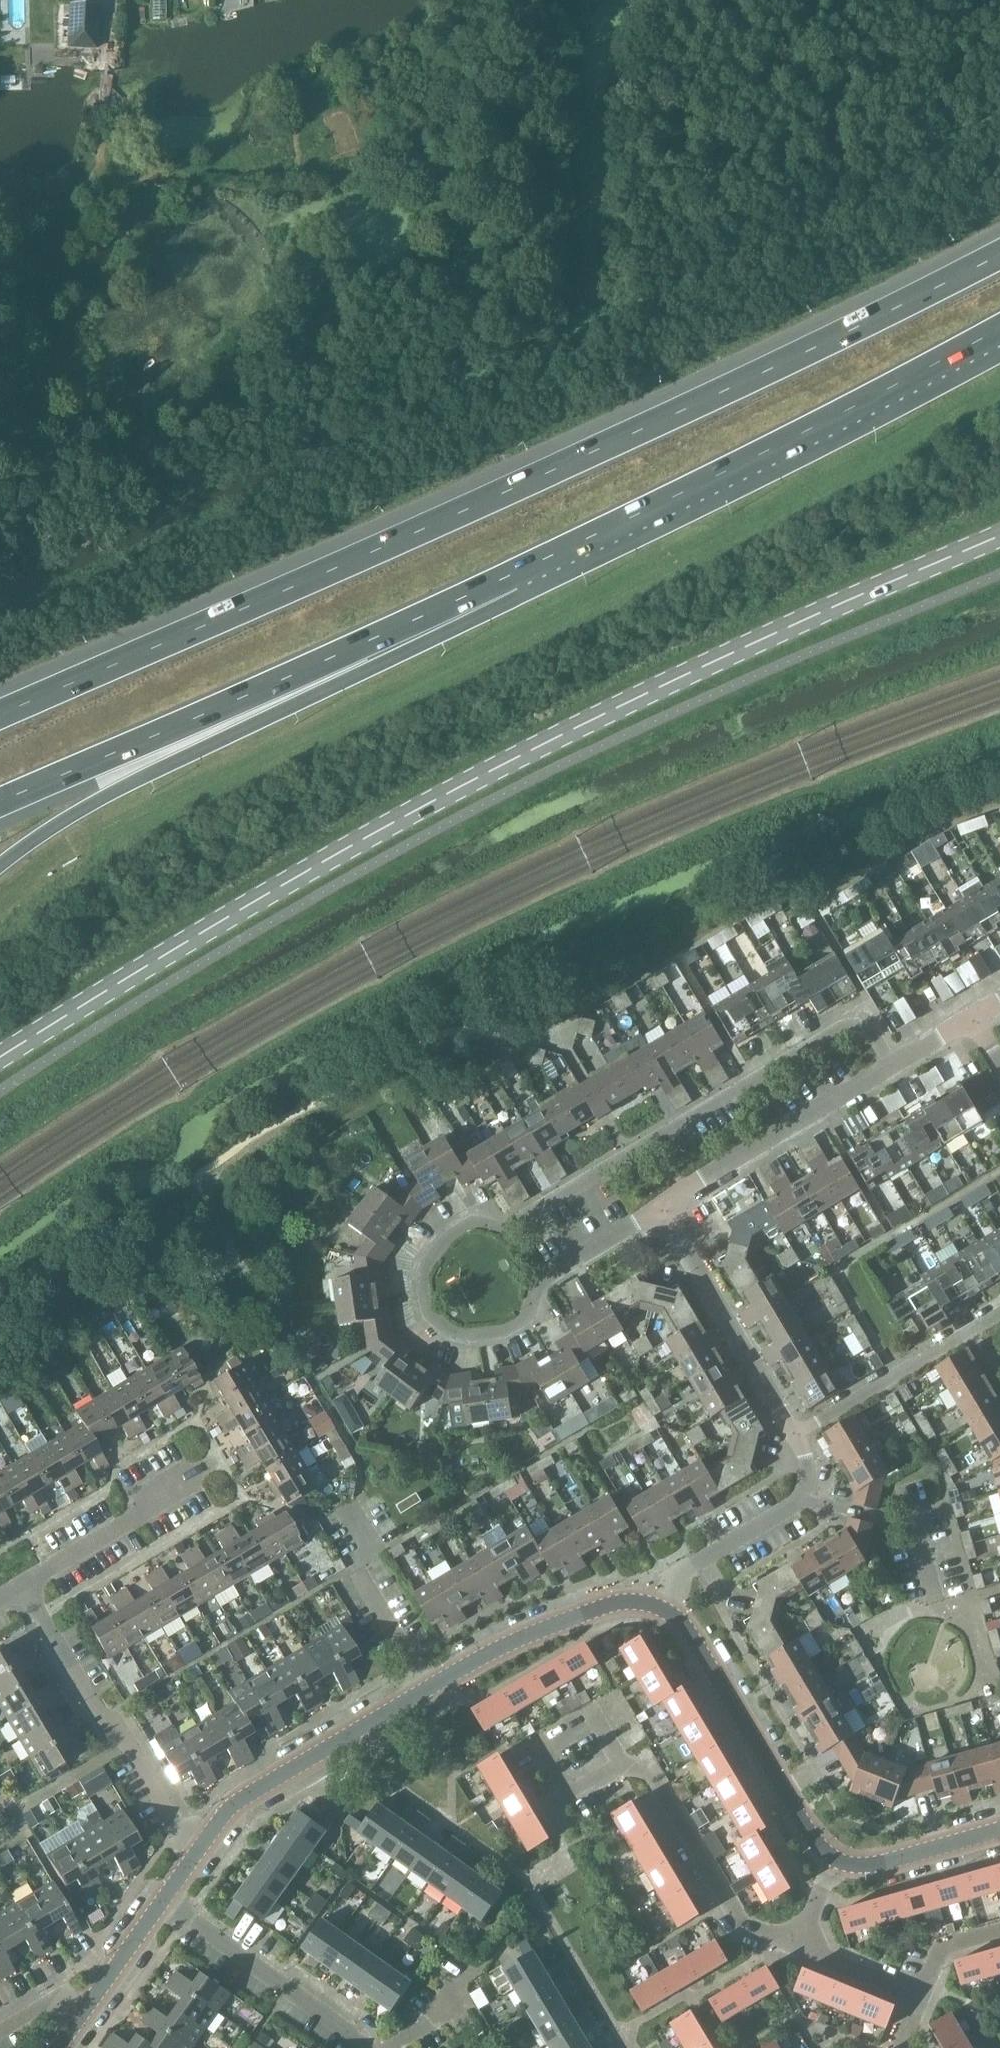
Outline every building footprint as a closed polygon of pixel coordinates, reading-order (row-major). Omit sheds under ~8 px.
[(96,51),(97,4),(68,3),(68,18),(63,18),(63,27),(66,27),(66,50),(96,51)] [(972,822),(976,831),(989,826),(986,817),(972,822)] [(976,831),(972,822),(959,827),(962,836),(976,831)] [(931,841),(936,850),(949,842),(944,834),(931,841)] [(936,850),(931,841),(918,849),(924,857),(936,850)] [(894,863),(899,872),(911,865),(906,856),(894,863)] [(886,880),(899,872),(894,863),(881,871),(886,880)] [(856,886),(862,894),(874,887),(869,878),(856,886)] [(984,889),(978,878),(960,889),(966,900),(988,937),(999,929),(999,915),(984,889)] [(984,889),(999,915),(999,879),(984,889)] [(862,894),(856,886),(844,893),(849,902),(862,894)] [(969,948),(988,937),(966,900),(947,911),(969,948)] [(818,908),(823,917),(836,910),(831,901),(818,908)] [(759,912),(764,921),(777,913),(771,905),(759,912)] [(947,911),(928,922),(950,959),(969,948),(947,911)] [(764,921),(759,912),(746,919),(752,928),(764,921)] [(811,913),(798,920),(803,929),(816,921),(811,913)] [(928,922),(910,933),(932,970),(950,959),(928,922)] [(721,934),(726,943),(739,936),(734,927),(721,934)] [(905,968),(891,944),(884,931),(864,942),(886,979),(905,968)] [(910,933),(891,944),(905,968),(913,981),(932,970),(910,933)] [(726,943),(721,934),(709,942),(714,950),(726,943)] [(886,979),(864,942),(845,954),(867,991),(886,979)] [(683,957),(688,966),(701,958),(696,950),(683,957)] [(811,1001),(797,977),(798,977),(784,953),(764,964),(770,975),(792,1012),(811,1001)] [(816,966),(838,1003),(857,991),(835,954),(816,966)] [(969,960),(981,980),(981,981),(992,974),(979,954),(969,960)] [(819,1014),(838,1003),(816,966),(798,977),(797,977),(811,1001),(819,1014)] [(655,974),(663,987),(670,983),(662,970),(655,974)] [(663,987),(655,974),(649,978),(657,991),(663,987)] [(752,986),(774,1023),(792,1012),(770,975),(752,986)] [(932,982),(944,1003),(955,996),(942,976),(932,982)] [(733,997),(755,1034),(774,1023),(752,986),(733,997)] [(618,996),(626,1009),(633,1005),(625,992),(618,996)] [(626,1009),(618,996),(612,1000),(619,1013),(626,1009)] [(733,997),(714,1008),(736,1045),(755,1034),(733,997)] [(894,1005),(907,1025),(917,1019),(905,998),(894,1005)] [(711,1066),(719,1061),(714,1053),(725,1046),(706,1014),(686,1025),(711,1066)] [(585,1035),(588,1020),(581,1018),(577,1033),(585,1035)] [(596,1022),(588,1020),(585,1035),(592,1037),(596,1022)] [(668,1036),(687,1069),(698,1063),(702,1071),(711,1066),(686,1025),(668,1036)] [(642,1035),(623,1046),(628,1054),(629,1054),(631,1058),(630,1059),(649,1091),(660,1085),(665,1093),(674,1088),(649,1047),(643,1037),(642,1035)] [(649,1047),(674,1088),(682,1083),(677,1075),(687,1069),(668,1036),(649,1047)] [(623,1046),(604,1057),(609,1065),(628,1098),(639,1091),(642,1096),(649,1091),(630,1059),(631,1058),(629,1054),(628,1054),(623,1046)] [(529,1055),(545,1059),(546,1051),(531,1048),(529,1055)] [(543,1067),(545,1059),(529,1055),(527,1063),(543,1067)] [(579,1083),(560,1095),(579,1127),(596,1117),(598,1120),(600,1119),(605,1116),(611,1112),(613,1111),(611,1108),(628,1098),(609,1065),(590,1077),(591,1080),(586,1084),(581,1086),(579,1083)] [(493,1070),(501,1084),(508,1080),(500,1066),(493,1070)] [(937,1068),(928,1073),(937,1087),(945,1082),(937,1068)] [(501,1084),(493,1070),(487,1074),(495,1087),(501,1084)] [(937,1087),(928,1073),(920,1078),(928,1092),(937,1087)] [(982,1074),(981,1074),(943,1097),(965,1134),(984,1123),(980,1116),(974,1106),(984,1100),(994,1094),(982,1074)] [(483,1077),(475,1081),(483,1094),(490,1090),(483,1077)] [(456,1092),(464,1106),(471,1102),(463,1088),(456,1092)] [(899,1109),(907,1104),(899,1090),(891,1095),(899,1109)] [(464,1106),(456,1092),(450,1096),(458,1109),(464,1106)] [(984,1100),(974,1106),(980,1116),(999,1104),(996,1098),(994,1094),(984,1100)] [(543,1110),(563,1143),(571,1138),(568,1133),(579,1127),(560,1095),(540,1106),(543,1111),(543,1110)] [(890,1114),(899,1109),(891,1095),(882,1100),(890,1114)] [(946,1145),(965,1134),(943,1097),(924,1108),(946,1145)] [(927,1157),(946,1145),(924,1108),(905,1119),(927,1157)] [(525,1121),(549,1162),(557,1157),(552,1149),(563,1143),(543,1110),(543,1111),(525,1121)] [(862,1112),(854,1117),(862,1131),(870,1126),(862,1112)] [(862,1131),(854,1117),(845,1122),(853,1136),(862,1131)] [(908,1168),(927,1157),(905,1119),(886,1131),(908,1168)] [(549,1162),(525,1121),(506,1133),(525,1165),(536,1159),(541,1167),(549,1162)] [(890,1179),(908,1168),(886,1131),(868,1142),(890,1179)] [(525,1165),(506,1133),(487,1144),(512,1184),(520,1179),(515,1171),(525,1165)] [(447,1184),(457,1178),(462,1186),(480,1176),(481,1175),(469,1155),(470,1154),(467,1150),(457,1156),(445,1137),(426,1148),(447,1184)] [(868,1142),(849,1153),(871,1190),(890,1179),(868,1142)] [(481,1175),(480,1176),(487,1188),(499,1181),(503,1189),(512,1184),(487,1144),(470,1154),(469,1155),(481,1175)] [(410,1187),(423,1209),(442,1198),(437,1190),(447,1184),(426,1148),(406,1160),(419,1181),(410,1187)] [(841,1201),(861,1189),(842,1157),(830,1164),(825,1155),(817,1160),(841,1201)] [(841,1201),(817,1160),(809,1165),(814,1174),(804,1180),(823,1212),(841,1201)] [(301,1163),(296,1169),(313,1181),(317,1175),(301,1163)] [(780,1182),(804,1223),(823,1212),(804,1180),(793,1186),(788,1178),(780,1182)] [(780,1225),(779,1226),(785,1235),(804,1223),(780,1182),(772,1187),(777,1196),(766,1202),(780,1225)] [(974,1193),(980,1201),(992,1194),(987,1185),(974,1193)] [(396,1230),(403,1221),(410,1226),(423,1209),(410,1187),(405,1189),(396,1202),(376,1187),(362,1206),(396,1230)] [(980,1201),(974,1193),(962,1200),(967,1209),(980,1201)] [(994,1209),(988,1199),(983,1203),(989,1212),(994,1209)] [(734,1232),(731,1244),(755,1250),(758,1239),(779,1226),(780,1225),(766,1202),(729,1224),(734,1232)] [(388,1240),(396,1230),(362,1206),(349,1224),(369,1238),(356,1256),(383,1263),(396,1246),(388,1240)] [(906,1206),(887,1218),(894,1229),(913,1218),(906,1206)] [(937,1215),(942,1224),(955,1216),(950,1208),(937,1215)] [(942,1224),(937,1215),(925,1222),(930,1231),(942,1224)] [(870,1232),(874,1239),(874,1240),(886,1232),(882,1225),(870,1232)] [(899,1238),(904,1246),(917,1239),(911,1230),(899,1238)] [(998,1232),(979,1243),(999,1278),(999,1235),(998,1232)] [(838,1238),(826,1245),(831,1254),(843,1247),(838,1238)] [(904,1246),(899,1238),(886,1245),(892,1254),(904,1246)] [(843,1247),(848,1255),(860,1248),(855,1240),(843,1247)] [(960,1254),(982,1291),(999,1280),(999,1278),(979,1243),(960,1254)] [(755,1250),(731,1244),(728,1255),(720,1260),(742,1298),(765,1284),(765,1283),(752,1262),(755,1250)] [(848,1255),(843,1247),(831,1254),(836,1262),(848,1255)] [(779,1256),(783,1263),(797,1255),(793,1248),(779,1256)] [(960,1254),(942,1265),(964,1302),(982,1291),(960,1254)] [(800,1261),(797,1255),(783,1263),(787,1269),(800,1261)] [(379,1297),(377,1285),(386,1284),(383,1263),(356,1256),(359,1277),(334,1281),(338,1303),(379,1297)] [(881,1283),(887,1279),(876,1258),(869,1262),(881,1283)] [(945,1313),(964,1302),(942,1265),(922,1277),(924,1280),(925,1280),(945,1313)] [(652,1312),(658,1287),(647,1284),(642,1276),(605,1298),(619,1322),(620,1321),(641,1309),(652,1312)] [(774,1278),(765,1283),(765,1284),(742,1298),(748,1308),(740,1313),(745,1321),(785,1297),(774,1278)] [(831,1295),(839,1290),(832,1278),(824,1283),(831,1295)] [(932,1336),(952,1324),(945,1313),(925,1280),(924,1280),(887,1302),(899,1322),(913,1313),(917,1311),(932,1336)] [(678,1285),(670,1290),(658,1287),(652,1312),(664,1314),(677,1337),(700,1323),(678,1285)] [(120,1289),(106,1297),(107,1300),(111,1308),(126,1300),(120,1289)] [(839,1290),(831,1295),(838,1307),(846,1302),(839,1290)] [(589,1296),(581,1301),(605,1342),(625,1330),(620,1321),(619,1322),(605,1298),(594,1305),(589,1296)] [(380,1309),(379,1297),(338,1303),(341,1326),(365,1322),(369,1344),(393,1329),(390,1308),(380,1309)] [(785,1297),(745,1321),(750,1329),(758,1325),(764,1335),(796,1316),(785,1297)] [(179,1310),(181,1305),(178,1300),(174,1299),(170,1301),(168,1306),(170,1310),(175,1312),(179,1310)] [(581,1301),(573,1306),(578,1314),(566,1321),(574,1333),(587,1353),(588,1352),(605,1342),(581,1301)] [(770,1346),(762,1351),(767,1359),(808,1335),(796,1316),(764,1335),(770,1346)] [(853,1332),(861,1328),(854,1316),(846,1320),(853,1332)] [(912,1319),(901,1326),(908,1338),(920,1332),(912,1319)] [(668,1342),(679,1361),(720,1336),(714,1328),(706,1333),(700,1323),(677,1337),(668,1342)] [(66,1326),(55,1333),(58,1339),(69,1332),(66,1326)] [(861,1328),(853,1332),(861,1344),(869,1340),(861,1328)] [(393,1329),(369,1344),(372,1351),(397,1336),(393,1329)] [(574,1333),(556,1344),(561,1352),(551,1358),(571,1394),(591,1382),(580,1362),(590,1356),(588,1352),(587,1353),(574,1333)] [(819,1353),(808,1335),(767,1359),(772,1367),(780,1362),(786,1372),(819,1353)] [(390,1364),(375,1384),(393,1397),(418,1364),(409,1357),(414,1349),(397,1336),(372,1351),(390,1364)] [(633,1344),(637,1350),(650,1342),(646,1336),(633,1344)] [(716,1350),(725,1345),(720,1336),(679,1361),(690,1379),(723,1360),(716,1350)] [(654,1349),(650,1342),(637,1350),(641,1357),(654,1349)] [(182,1389),(191,1383),(194,1388),(203,1383),(195,1369),(189,1359),(195,1356),(197,1355),(192,1345),(184,1350),(182,1348),(164,1359),(182,1389)] [(320,1355),(317,1348),(305,1355),(308,1361),(320,1355)] [(969,1349),(937,1368),(948,1387),(981,1368),(969,1349)] [(786,1372),(797,1391),(830,1372),(819,1353),(786,1372)] [(869,1358),(876,1370),(884,1366),(877,1354),(869,1358)] [(54,1355),(45,1360),(50,1368),(59,1363),(54,1355)] [(195,1356),(189,1359),(195,1369),(201,1366),(195,1356)] [(571,1394),(551,1358),(540,1364),(535,1356),(517,1367),(530,1389),(540,1384),(552,1405),(571,1394)] [(224,1399),(254,1381),(243,1363),(241,1365),(236,1357),(227,1362),(232,1370),(208,1384),(214,1393),(219,1390),(224,1399)] [(366,1357),(351,1366),(364,1376),(374,1363),(366,1357)] [(146,1369),(172,1413),(181,1408),(173,1394),(182,1389),(164,1359),(146,1369)] [(702,1398),(742,1374),(737,1366),(729,1371),(723,1360),(690,1379),(702,1398)] [(418,1364),(393,1397),(412,1411),(426,1391),(444,1404),(451,1376),(434,1364),(428,1371),(418,1364)] [(280,1366),(270,1373),(274,1379),(284,1372),(280,1366)] [(530,1389),(517,1367),(496,1370),(497,1379),(485,1381),(491,1422),(514,1419),(510,1394),(526,1392),(530,1389)] [(948,1387),(959,1406),(992,1387),(981,1368),(948,1387)] [(172,1413),(146,1369),(129,1379),(147,1410),(156,1404),(164,1418),(172,1413)] [(830,1372),(797,1391),(809,1411),(841,1391),(830,1372)] [(50,1373),(39,1379),(45,1389),(56,1383),(50,1373)] [(485,1381),(473,1383),(472,1373),(451,1376),(444,1404),(465,1401),(469,1425),(491,1422),(485,1381)] [(739,1387),(747,1382),(742,1374),(702,1398),(713,1418),(722,1413),(721,1412),(745,1398),(739,1387)] [(330,1377),(322,1381),(326,1388),(334,1384),(330,1377)] [(147,1410),(129,1379),(111,1390),(137,1434),(146,1429),(138,1415),(147,1410)] [(221,1425),(265,1399),(254,1381),(224,1399),(230,1409),(216,1417),(221,1425)] [(907,1386),(899,1390),(906,1402),(914,1398),(907,1386)] [(992,1387),(959,1406),(970,1424),(999,1407),(999,1401),(992,1387)] [(647,1405),(655,1400),(648,1388),(640,1393),(647,1405)] [(621,1396),(626,1404),(638,1397),(633,1389),(621,1396)] [(137,1434),(111,1390),(94,1400),(112,1431),(121,1425),(129,1439),(137,1434)] [(895,1393),(887,1397),(894,1410),(902,1405),(895,1393)] [(619,1407),(613,1397),(605,1402),(611,1412),(619,1407)] [(733,1440),(732,1445),(756,1451),(759,1440),(767,1435),(745,1398),(721,1412),(722,1413),(735,1434),(733,1440)] [(245,1435),(275,1417),(265,1399),(221,1425),(226,1434),(240,1425),(245,1435)] [(112,1431),(94,1400),(75,1411),(82,1423),(83,1423),(102,1455),(111,1450),(102,1436),(112,1431)] [(655,1400),(647,1405),(654,1417),(662,1412),(655,1400)] [(939,1419),(953,1411),(948,1402),(934,1411),(939,1419)] [(970,1424),(981,1443),(999,1432),(999,1407),(970,1424)] [(324,1411),(311,1419),(321,1437),(325,1434),(335,1429),(324,1411)] [(910,1419),(906,1412),(898,1417),(902,1424),(909,1420),(910,1419)] [(921,1428),(929,1424),(922,1412),(914,1417),(921,1428)] [(855,1416),(823,1436),(834,1455),(867,1436),(855,1416)] [(286,1434),(275,1417),(245,1435),(250,1444),(237,1452),(242,1460),(286,1434)] [(917,1431),(910,1419),(909,1420),(902,1424),(909,1436),(917,1431)] [(34,1442),(50,1431),(44,1422),(28,1433),(34,1442)] [(102,1455),(83,1423),(82,1423),(65,1433),(83,1464),(92,1458),(101,1472),(110,1467),(102,1455)] [(556,1430),(562,1441),(572,1435),(565,1424),(556,1430)] [(929,1424),(921,1428),(929,1440),(936,1436),(929,1424)] [(686,1434),(690,1441),(704,1433),(700,1426),(686,1434)] [(219,1427),(211,1432),(214,1437),(222,1433),(219,1427)] [(335,1429),(325,1434),(330,1442),(339,1437),(335,1429)] [(994,1462),(999,1458),(999,1432),(981,1443),(993,1463),(994,1462)] [(83,1464),(65,1433),(48,1444),(74,1488),(82,1483),(74,1469),(83,1464)] [(146,1433),(140,1436),(144,1444),(150,1440),(146,1433)] [(637,1441),(642,1449),(655,1441),(651,1433),(637,1441)] [(708,1439),(704,1433),(690,1441),(694,1447),(708,1439)] [(260,1461),(266,1470),(296,1452),(286,1434),(242,1460),(247,1469),(260,1461)] [(301,1440),(310,1458),(320,1453),(312,1435),(301,1440)] [(878,1454),(867,1436),(834,1455),(846,1474),(878,1454)] [(330,1442),(336,1452),(345,1446),(339,1437),(330,1442)] [(578,1440),(566,1447),(570,1455),(582,1447),(578,1440)] [(642,1449),(637,1441),(627,1447),(632,1455),(642,1449)] [(74,1488),(48,1444),(30,1454),(48,1485),(57,1479),(65,1493),(74,1488)] [(758,1471),(753,1463),(756,1451),(732,1445),(729,1457),(708,1470),(707,1470),(721,1494),(758,1471)] [(351,1456),(345,1446),(336,1452),(341,1462),(351,1456)] [(944,1466),(952,1461),(944,1449),(937,1454),(944,1466)] [(266,1482),(271,1490),(307,1469),(296,1452),(266,1470),(271,1479),(266,1482)] [(48,1485),(30,1454),(13,1465),(39,1509),(47,1504),(39,1490),(48,1485)] [(882,1478),(890,1474),(878,1454),(846,1474),(857,1492),(854,1504),(878,1511),(885,1482),(882,1478)] [(235,1455),(228,1459),(231,1465),(238,1460),(235,1455)] [(539,1462),(544,1470),(556,1463),(551,1455),(539,1462)] [(351,1456),(341,1462),(347,1470),(355,1465),(355,1463),(351,1456)] [(601,1463),(605,1471),(617,1464),(613,1456),(601,1463)] [(702,1461),(683,1472),(707,1513),(715,1508),(710,1500),(721,1494),(707,1470),(708,1470),(702,1461)] [(952,1461),(944,1466),(951,1477),(959,1473),(952,1461)] [(544,1470),(539,1462),(528,1469),(532,1477),(544,1470)] [(453,1464),(441,1465),(442,1477),(454,1476),(453,1464)] [(39,1509),(13,1465),(0,1472),(0,1483),(13,1506),(22,1500),(30,1514),(39,1509)] [(307,1469),(271,1490),(276,1498),(281,1496),(287,1505),(302,1496),(317,1487),(307,1469)] [(694,1509),(699,1518),(707,1513),(683,1472),(664,1483),(684,1516),(694,1509)] [(502,1484),(507,1492),(519,1485),(514,1477),(502,1484)] [(0,1483),(0,1525),(3,1530),(12,1525),(4,1511),(13,1506),(0,1483)] [(673,1522),(684,1516),(664,1483),(646,1494),(670,1535),(678,1530),(673,1522)] [(507,1492),(502,1484),(490,1491),(495,1499),(507,1492)] [(953,1505),(962,1503),(958,1489),(949,1492),(953,1505)] [(417,1493),(397,1506),(402,1514),(422,1501),(417,1493)] [(670,1535),(646,1494),(626,1506),(645,1538),(657,1532),(662,1540),(670,1535)] [(302,1496),(287,1505),(303,1510),(305,1508),(308,1506),(302,1496)] [(611,1496),(592,1508),(616,1548),(624,1544),(619,1535),(631,1529),(611,1496)] [(465,1507),(469,1515),(481,1507),(477,1500),(465,1507)] [(962,1503),(953,1505),(956,1518),(965,1516),(962,1503)] [(47,1504),(39,1509),(43,1516),(52,1511),(47,1504)] [(469,1515),(465,1507),(453,1514),(458,1522),(469,1515)] [(616,1548),(592,1508),(573,1519),(592,1551),(603,1545),(608,1553),(616,1548)] [(264,1519),(285,1554),(303,1543),(285,1513),(275,1519),(273,1514),(264,1519)] [(486,1526),(495,1539),(511,1529),(502,1515),(486,1526)] [(828,1541),(847,1574),(867,1562),(863,1555),(867,1552),(874,1524),(849,1518),(847,1530),(828,1541)] [(285,1554),(264,1519),(256,1524),(259,1529),(249,1534),(267,1564),(285,1554)] [(582,1557),(592,1551),(573,1519),(555,1530),(579,1571),(587,1566),(582,1557)] [(428,1529),(432,1537),(444,1530),(439,1522),(428,1529)] [(310,1533),(305,1524),(296,1529),(302,1538),(310,1533)] [(224,1531),(250,1575),(267,1564),(249,1534),(240,1539),(232,1526),(224,1531)] [(533,1579),(541,1574),(536,1566),(546,1560),(547,1560),(536,1541),(528,1527),(509,1539),(533,1579)] [(432,1537),(428,1529),(416,1536),(420,1544),(432,1537)] [(571,1575),(579,1571),(555,1530),(536,1541),(547,1560),(546,1560),(554,1574),(566,1567),(571,1575)] [(214,1555),(232,1585),(250,1575),(224,1531),(215,1536),(223,1549),(214,1555)] [(965,1547),(973,1544),(970,1531),(961,1534),(965,1547)] [(525,1584),(533,1579),(509,1539),(490,1550),(510,1582),(520,1576),(525,1584)] [(829,1585),(847,1574),(828,1541),(810,1552),(829,1585)] [(181,1543),(175,1547),(179,1554),(185,1550),(181,1543)] [(402,1544),(390,1551),(394,1559),(406,1552),(402,1544)] [(973,1544),(965,1547),(968,1560),(977,1558),(973,1544)] [(232,1585),(214,1555),(205,1560),(197,1546),(188,1552),(215,1596),(232,1585)] [(472,1561),(496,1601),(504,1596),(499,1588),(510,1582),(490,1550),(472,1561)] [(179,1576),(197,1606),(215,1596),(188,1552),(180,1557),(188,1570),(179,1576)] [(809,1596),(829,1585),(810,1552),(791,1564),(805,1587),(804,1588),(809,1596)] [(435,1583),(459,1623),(467,1618),(462,1610),(472,1604),(453,1572),(447,1561),(428,1572),(435,1583)] [(453,1572),(472,1604),(483,1598),(488,1606),(496,1601),(472,1561),(453,1572)] [(754,1586),(759,1594),(756,1606),(780,1612),(783,1600),(804,1588),(805,1587),(791,1564),(754,1586)] [(153,1573),(179,1617),(197,1606),(179,1576),(170,1581),(162,1568),(153,1573)] [(144,1597),(162,1627),(179,1617),(153,1573),(145,1577),(153,1591),(144,1597)] [(982,1574),(973,1576),(977,1590),(985,1587),(982,1574)] [(302,1583),(308,1592),(317,1586),(312,1577),(302,1583)] [(298,1598),(308,1592),(302,1583),(293,1588),(298,1598)] [(435,1583),(415,1594),(434,1627),(445,1620),(450,1628),(459,1623),(435,1583)] [(111,1584),(104,1588),(109,1596),(116,1592),(111,1584)] [(118,1593),(144,1638),(162,1627),(144,1597),(135,1602),(126,1588),(118,1593)] [(144,1638),(118,1593),(110,1598),(118,1612),(109,1618),(127,1648),(144,1638)] [(272,1599),(267,1603),(273,1612),(282,1606),(279,1601),(272,1599)] [(980,1602),(984,1616),(993,1613),(989,1600),(980,1602)] [(87,1610),(83,1604),(79,1607),(83,1612),(87,1610)] [(266,1604),(250,1613),(255,1622),(271,1613),(266,1604)] [(780,1612),(756,1606),(753,1617),(744,1622),(767,1660),(790,1645),(777,1623),(780,1612)] [(109,1618),(100,1623),(91,1609),(82,1615),(108,1659),(127,1648),(109,1618)] [(856,1616),(861,1624),(873,1617),(868,1609),(856,1616)] [(804,1618),(808,1625),(821,1617),(817,1610),(804,1618)] [(249,1614),(239,1620),(244,1629),(254,1623),(249,1614)] [(349,1616),(339,1622),(341,1626),(351,1641),(360,1636),(349,1616)] [(825,1623),(821,1617),(808,1625),(812,1631),(825,1623)] [(12,1637),(19,1646),(33,1635),(25,1625),(12,1637)] [(341,1626),(322,1637),(351,1686),(360,1682),(348,1663),(359,1656),(351,1641),(341,1626)] [(999,1643),(999,1639),(997,1629),(989,1632),(992,1645),(999,1643)] [(351,1686),(322,1637),(303,1648),(322,1679),(332,1672),(343,1691),(351,1686)] [(659,1666),(642,1637),(622,1650),(639,1678),(659,1666)] [(242,1639),(228,1647),(236,1660),(249,1652),(242,1639)] [(790,1645),(767,1660),(778,1679),(810,1659),(798,1639),(790,1645)] [(857,1640),(849,1645),(856,1657),(864,1652),(857,1640)] [(586,1643),(558,1660),(570,1680),(599,1664),(586,1643)] [(196,1645),(187,1651),(192,1660),(201,1654),(196,1645)] [(35,1654),(30,1646),(11,1657),(5,1646),(0,1649),(0,1675),(35,1654)] [(227,1648),(218,1653),(223,1661),(231,1656),(227,1648)] [(322,1679),(303,1648),(285,1659),(314,1709),(322,1704),(311,1685),(322,1679)] [(35,1654),(0,1675),(0,1700),(27,1684),(21,1674),(40,1662),(35,1654)] [(177,1656),(168,1661),(173,1669),(182,1664),(177,1656)] [(314,1709),(285,1659),(266,1670),(284,1701),(295,1695),(306,1713),(314,1709)] [(614,1659),(606,1664),(613,1675),(620,1670),(614,1659)] [(821,1678),(810,1659),(778,1679),(789,1697),(821,1678)] [(867,1675),(875,1671),(868,1659),(860,1664),(867,1675)] [(570,1680),(558,1660),(530,1677),(542,1697),(570,1680)] [(659,1666),(639,1678),(656,1706),(664,1701),(676,1694),(676,1693),(659,1666)] [(195,1667),(190,1670),(193,1676),(198,1673),(195,1667)] [(284,1701),(266,1670),(248,1681),(277,1731),(285,1726),(274,1707),(284,1701)] [(144,1677),(149,1685),(160,1679),(155,1671),(144,1677)] [(875,1671),(867,1675),(874,1687),(882,1683),(875,1671)] [(144,1677),(134,1683),(138,1692),(149,1685),(144,1677)] [(502,1693),(515,1714),(542,1697),(530,1677),(502,1693)] [(821,1678),(789,1697),(800,1716),(832,1697),(821,1678)] [(173,1681),(166,1685),(169,1692),(176,1688),(173,1681)] [(266,1712),(248,1681),(228,1693),(234,1703),(235,1703),(247,1723),(253,1732),(263,1726),(269,1736),(277,1731),(266,1712)] [(57,1691),(52,1683),(33,1694),(27,1684),(0,1700),(0,1707),(8,1721),(57,1691)] [(676,1693),(676,1694),(664,1701),(680,1729),(701,1716),(684,1688),(676,1693)] [(586,1690),(579,1695),(581,1698),(584,1704),(592,1700),(586,1690)] [(19,1739),(49,1721),(43,1711),(62,1700),(57,1691),(8,1721),(19,1739)] [(502,1721),(515,1714),(502,1693),(474,1710),(486,1730),(496,1725),(502,1721)] [(987,1698),(990,1707),(999,1704),(999,1694),(987,1698)] [(832,1697),(800,1716),(811,1735),(843,1715),(832,1697)] [(581,1698),(561,1710),(564,1716),(584,1704),(581,1698)] [(959,1706),(961,1715),(974,1711),(972,1702),(959,1706)] [(247,1723),(235,1703),(234,1703),(216,1714),(246,1763),(254,1759),(242,1740),(254,1733),(247,1723)] [(961,1715),(959,1706),(945,1710),(948,1719),(961,1715)] [(646,1712),(637,1717),(641,1724),(650,1719),(646,1712)] [(246,1763),(216,1714),(198,1725),(216,1755),(226,1749),(237,1768),(246,1763)] [(839,1757),(861,1744),(843,1715),(811,1735),(823,1754),(833,1748),(839,1757)] [(701,1716),(680,1729),(697,1756),(717,1744),(701,1716)] [(30,1758),(79,1728),(74,1720),(55,1732),(49,1721),(19,1739),(30,1758)] [(502,1721),(496,1725),(499,1729),(505,1726),(502,1721)] [(179,1736),(208,1785),(217,1781),(205,1762),(216,1755),(198,1725),(179,1736)] [(156,1741),(151,1743),(150,1744),(174,1784),(179,1781),(181,1783),(192,1777),(200,1790),(208,1785),(179,1736),(173,1726),(153,1737),(156,1741)] [(79,1728),(30,1758),(41,1777),(45,1775),(67,1762),(72,1759),(65,1748),(84,1737),(79,1728)] [(714,1784),(734,1772),(717,1744),(697,1756),(714,1784)] [(872,1800),(887,1762),(866,1753),(861,1744),(839,1757),(851,1778),(855,1779),(851,1792),(872,1800)] [(993,1785),(996,1794),(999,1793),(999,1773),(993,1746),(971,1752),(982,1788),(993,1785)] [(951,1758),(964,1803),(973,1801),(970,1792),(982,1788),(971,1752),(951,1758)] [(517,1783),(501,1755),(480,1767),(497,1795),(517,1783)] [(954,1806),(964,1803),(951,1758),(918,1767),(925,1791),(936,1788),(939,1800),(952,1797),(954,1806)] [(67,1762),(45,1775),(49,1781),(71,1768),(67,1762)] [(925,1791),(918,1767),(908,1770),(887,1762),(872,1800),(893,1808),(898,1796),(902,1798),(925,1791)] [(78,1780),(85,1791),(109,1777),(102,1766),(78,1780)] [(730,1812),(751,1800),(734,1772),(714,1784),(730,1812)] [(78,1782),(67,1789),(73,1799),(84,1792),(78,1782)] [(513,1823),(534,1811),(517,1783),(497,1795),(513,1823)] [(484,1794),(471,1802),(475,1808),(487,1801),(484,1794)] [(55,1796),(43,1803),(50,1815),(62,1807),(55,1796)] [(730,1812),(746,1840),(747,1840),(758,1833),(759,1833),(767,1828),(751,1800),(730,1812)] [(651,1831),(634,1803),(613,1815),(630,1843),(651,1831)] [(397,1817),(379,1804),(364,1825),(351,1815),(346,1823),(377,1845),(397,1817)] [(39,1806),(24,1815),(32,1828),(47,1819),(39,1806)] [(3,1810),(0,1811),(0,1827),(10,1821),(3,1810)] [(315,1849),(337,1818),(329,1812),(320,1825),(299,1810),(286,1829),(315,1849)] [(103,1822),(133,1872),(141,1867),(129,1848),(141,1841),(122,1811),(103,1822)] [(551,1839),(534,1811),(513,1823),(530,1851),(551,1839)] [(89,1824),(82,1828),(85,1833),(103,1864),(113,1857),(124,1876),(133,1872),(103,1822),(97,1812),(87,1818),(89,1822),(89,1824)] [(395,1858),(424,1817),(417,1812),(412,1819),(413,1820),(414,1823),(411,1827),(397,1817),(377,1845),(395,1858)] [(412,1871),(433,1842),(419,1832),(421,1829),(425,1828),(426,1829),(431,1821),(424,1817),(395,1858),(412,1871)] [(493,1821),(487,1825),(493,1835),(498,1832),(500,1831),(493,1821)] [(315,1849),(286,1829),(274,1846),(302,1867),(315,1849)] [(498,1832),(493,1835),(502,1841),(508,1838),(500,1831),(498,1832)] [(647,1871),(667,1859),(651,1831),(630,1843),(647,1871)] [(103,1864),(85,1833),(66,1844),(96,1894),(104,1889),(92,1870),(103,1864)] [(775,1861),(759,1833),(758,1833),(747,1840),(746,1840),(738,1845),(755,1873),(775,1861)] [(433,1842),(412,1871),(430,1883),(459,1842),(453,1837),(447,1844),(448,1845),(449,1848),(446,1852),(433,1842)] [(720,1841),(709,1848),(715,1859),(727,1852),(720,1841)] [(459,1842),(430,1883),(447,1896),(468,1867),(454,1857),(457,1854),(460,1853),(461,1854),(466,1846),(459,1842)] [(66,1844),(47,1856),(65,1886),(76,1880),(87,1899),(96,1894),(66,1844)] [(261,1864),(290,1884),(302,1867),(274,1846),(261,1864)] [(667,1859),(647,1871),(663,1899),(684,1887),(667,1859)] [(792,1889),(775,1861),(755,1873),(759,1881),(771,1901),(792,1889)] [(249,1882),(277,1902),(290,1884),(261,1864),(249,1882)] [(331,1871),(344,1880),(349,1873),(336,1864),(331,1871)] [(468,1867),(447,1896),(465,1908),(485,1880),(468,1867)] [(997,1867),(966,1876),(972,1899),(999,1891),(999,1877),(997,1867)] [(626,1871),(618,1876),(623,1885),(631,1880),(626,1871)] [(748,1877),(732,1886),(737,1894),(752,1885),(759,1881),(755,1873),(748,1877)] [(364,1875),(360,1881),(368,1887),(373,1881),(364,1875)] [(972,1899),(966,1876),(935,1884),(941,1907),(972,1899)] [(485,1880),(465,1908),(483,1921),(498,1900),(511,1910),(517,1902),(485,1880)] [(53,1882),(34,1893),(52,1924),(62,1918),(73,1937),(82,1931),(53,1882)] [(226,1913),(227,1913),(231,1916),(235,1919),(245,1906),(264,1920),(265,1919),(274,1925),(286,1908),(277,1902),(249,1882),(236,1900),(226,1913)] [(349,1882),(340,1895),(347,1900),(357,1887),(349,1882)] [(941,1907),(935,1884),(904,1893),(910,1916),(941,1907)] [(700,1915),(684,1887),(663,1899),(680,1927),(700,1915)] [(311,1899),(324,1908),(329,1901),(316,1892),(311,1899)] [(15,1904),(44,1954),(53,1949),(41,1930),(52,1924),(34,1893),(15,1904)] [(910,1916),(904,1893),(872,1902),(879,1925),(910,1916)] [(324,1908),(311,1899),(306,1906),(319,1915),(324,1908)] [(879,1925),(872,1902),(841,1911),(847,1934),(879,1925)] [(376,1921),(386,1908),(379,1903),(369,1916),(376,1921)] [(15,1904),(0,1913),(0,1921),(14,1946),(25,1940),(36,1959),(44,1954),(15,1904)] [(386,1908),(376,1921),(383,1926),(393,1913),(386,1908)] [(295,1914),(289,1921),(306,1933),(311,1926),(295,1914)] [(303,1948),(321,1961),(342,1932),(323,1919),(303,1948)] [(0,1921),(0,1964),(7,1976),(15,1971),(4,1952),(14,1946),(0,1921)] [(444,1923),(435,1936),(442,1941),(451,1928),(444,1923)] [(952,1924),(946,1925),(948,1934),(954,1932),(952,1924)] [(411,1946),(420,1933),(413,1928),(404,1941),(411,1946)] [(339,1973),(359,1945),(342,1932),(321,1961),(339,1973)] [(420,1933),(411,1946),(418,1951),(427,1938),(420,1933)] [(880,1933),(871,1935),(875,1946),(883,1944),(880,1933)] [(516,1988),(546,1971),(526,1937),(517,1943),(525,1957),(504,1969),(516,1988)] [(676,1937),(667,1942),(671,1949),(680,1944),(676,1937)] [(701,1979),(729,1962),(717,1942),(689,1958),(701,1979)] [(356,1986),(377,1957),(359,1945),(339,1973),(356,1986)] [(988,1953),(994,1975),(999,1974),(999,1949),(988,1953)] [(988,1953),(956,1961),(962,1984),(994,1975),(988,1953)] [(648,1954),(640,1959),(644,1967),(653,1961),(648,1954)] [(374,1998),(394,1970),(377,1957),(356,1986),(374,1998)] [(661,1975),(673,1995),(701,1979),(689,1958),(661,1975)] [(739,1984),(752,2004),(780,1988),(768,1967),(739,1984)] [(835,1981),(805,1969),(796,1991),(826,2003),(835,1981)] [(374,1998),(392,2011),(413,1983),(394,1970),(374,1998)] [(178,1971),(172,1979),(219,2012),(232,1994),(203,1973),(196,1984),(178,1971)] [(527,2007),(571,1981),(566,1974),(559,1978),(559,1979),(558,1983),(554,1985),(546,1971),(516,1988),(527,2007)] [(645,2012),(673,1995),(661,1975),(632,1992),(645,2012)] [(178,2009),(206,2030),(219,2012),(172,1979),(167,1987),(185,1999),(178,2009)] [(571,1981),(527,2007),(538,2026),(568,2008),(559,1993),(563,1991),(567,1992),(567,1993),(575,1988),(571,1981)] [(835,1981),(826,2003),(856,2016),(865,1994),(835,1981)] [(739,1984),(711,2001),(723,2021),(752,2004),(739,1984)] [(896,2006),(865,1994),(856,2016),(887,2028),(896,2006)] [(147,2014),(194,2047),(206,2030),(178,2009),(171,2019),(153,2006),(147,2014)] [(549,2044),(593,2018),(588,2011),(581,2015),(581,2016),(580,2020),(576,2022),(568,2008),(538,2026),(539,2027),(548,2043),(549,2044)] [(812,2011),(809,2018),(819,2022),(822,2015),(812,2011)] [(693,2012),(672,2024),(687,2047),(696,2047),(709,2040),(693,2012)] [(157,2047),(193,2047),(194,2047),(147,2014),(142,2022),(160,2035),(153,2044),(152,2045),(157,2047)] [(951,2014),(931,2026),(944,2047),(958,2047),(968,2042),(951,2014)] [(822,2015),(819,2022),(826,2025),(829,2018),(822,2015)] [(590,2045),(581,2030),(585,2028),(589,2029),(590,2030),(597,2025),(593,2018),(549,2044),(551,2047),(585,2047),(590,2045)] [(513,2023),(496,2033),(502,2045),(519,2035),(513,2023)] [(855,2024),(850,2034),(859,2038),(864,2028),(855,2024)] [(539,2027),(532,2031),(542,2047),(548,2043),(539,2027)] [(109,2040),(119,2047),(157,2047),(152,2045),(153,2044),(140,2035),(132,2045),(114,2033),(109,2040)] [(263,2033),(258,2040),(267,2047),(273,2040),(263,2033)]
